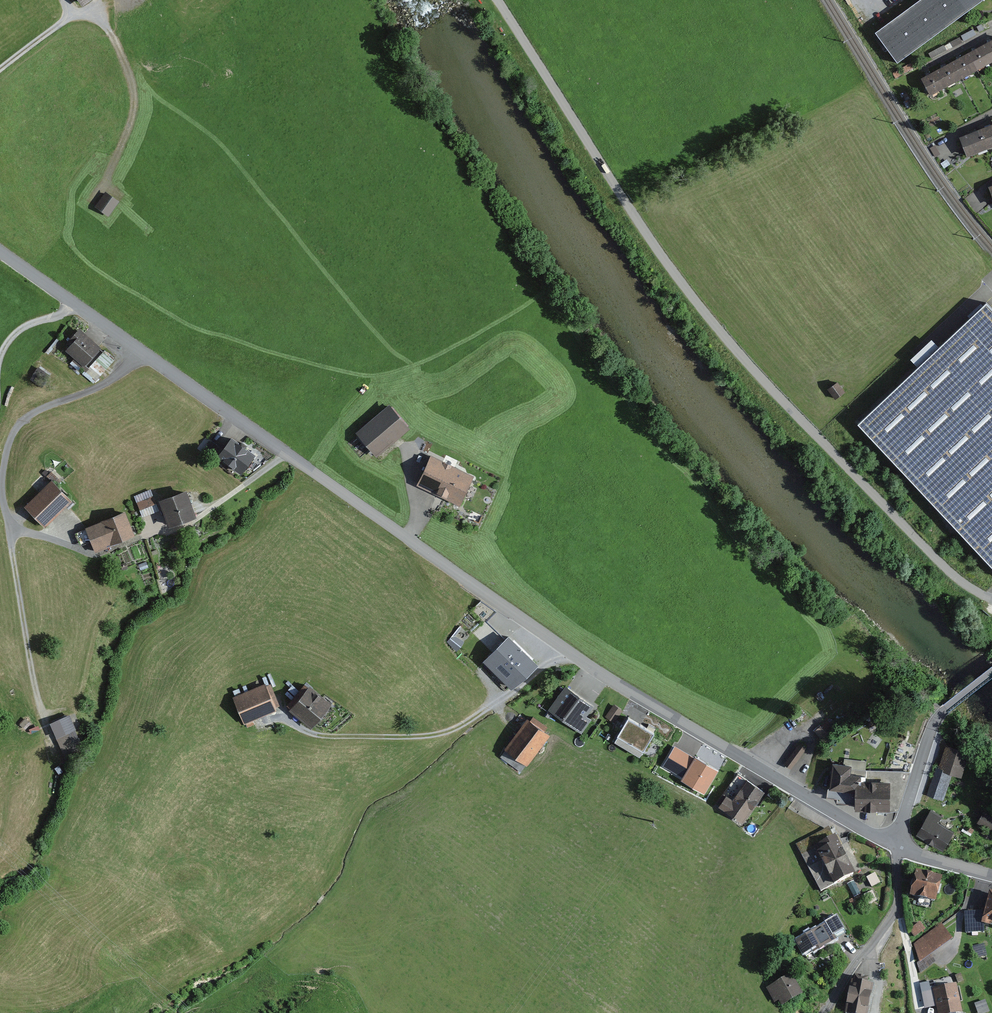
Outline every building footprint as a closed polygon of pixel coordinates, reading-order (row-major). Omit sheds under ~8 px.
[(873,23),(894,58),(942,28),(984,0),(909,0),(873,23)] [(918,81),(927,97),(991,61),(991,39),(918,81)] [(957,137),(964,157),(991,146),(991,124),(957,137)] [(108,192),(95,207),(106,216),(119,201),(108,192)] [(857,422),(991,566),(991,305),(988,300),(857,422)] [(76,335),(60,354),(80,370),(96,351),(76,335)] [(97,359),(107,366),(114,355),(104,349),(97,359)] [(835,383),(825,391),(834,401),(843,393),(835,383)] [(386,407),(357,434),(377,456),(407,429),(386,407)] [(225,440),(212,459),(236,476),(249,458),(225,440)] [(427,458),(414,484),(458,507),(471,481),(427,458)] [(48,484),(20,511),(39,530),(67,503),(48,484)] [(184,494),(155,501),(162,529),(191,521),(184,494)] [(120,517),(82,529),(89,551),(127,539),(120,517)] [(472,611),(446,640),(475,671),(481,665),(508,692),(534,664),(472,611)] [(262,684),(230,697),(241,723),(273,710),(262,684)] [(327,706),(301,686),(284,707),(310,727),(327,706)] [(569,693),(554,717),(580,733),(595,710),(569,693)] [(607,714),(616,719),(623,706),(615,701),(607,714)] [(70,714),(45,723),(52,740),(76,732),(70,714)] [(654,734),(629,719),(615,742),(640,757),(654,734)] [(545,735),(522,721),(502,753),(525,767),(545,735)] [(798,745),(784,765),(790,770),(804,750),(798,745)] [(968,753),(943,745),(928,796),(942,800),(949,776),(960,779),(968,753)] [(851,766),(833,764),(828,794),(838,796),(838,800),(855,802),(855,809),(888,810),(889,782),(862,781),(862,776),(850,775),(851,766)] [(726,789),(715,808),(743,825),(763,792),(744,780),(735,794),(726,789)] [(940,818),(928,811),(913,837),(942,854),(954,833),(937,824),(940,818)] [(974,824),(991,834),(991,832),(991,817),(981,811),(974,824)] [(828,830),(797,846),(822,893),(853,878),(828,830)] [(938,884),(910,878),(905,902),(933,907),(938,884)] [(990,899),(987,921),(965,918),(962,937),(988,941),(989,935),(991,936),(991,900),(990,899)] [(833,917),(789,942),(801,963),(835,944),(831,938),(842,932),(833,917)] [(924,931),(919,924),(910,931),(912,937),(924,931)] [(940,926),(914,947),(920,972),(934,962),(930,956),(951,941),(940,926)] [(787,976),(763,991),(775,1011),(799,997),(787,976)] [(848,985),(844,1012),(865,1012),(869,989),(848,985)] [(918,993),(923,1011),(935,1008),(936,1012),(959,1012),(952,985),(918,993)] [(977,1001),(981,1011),(991,1008),(987,997),(977,1001)]
